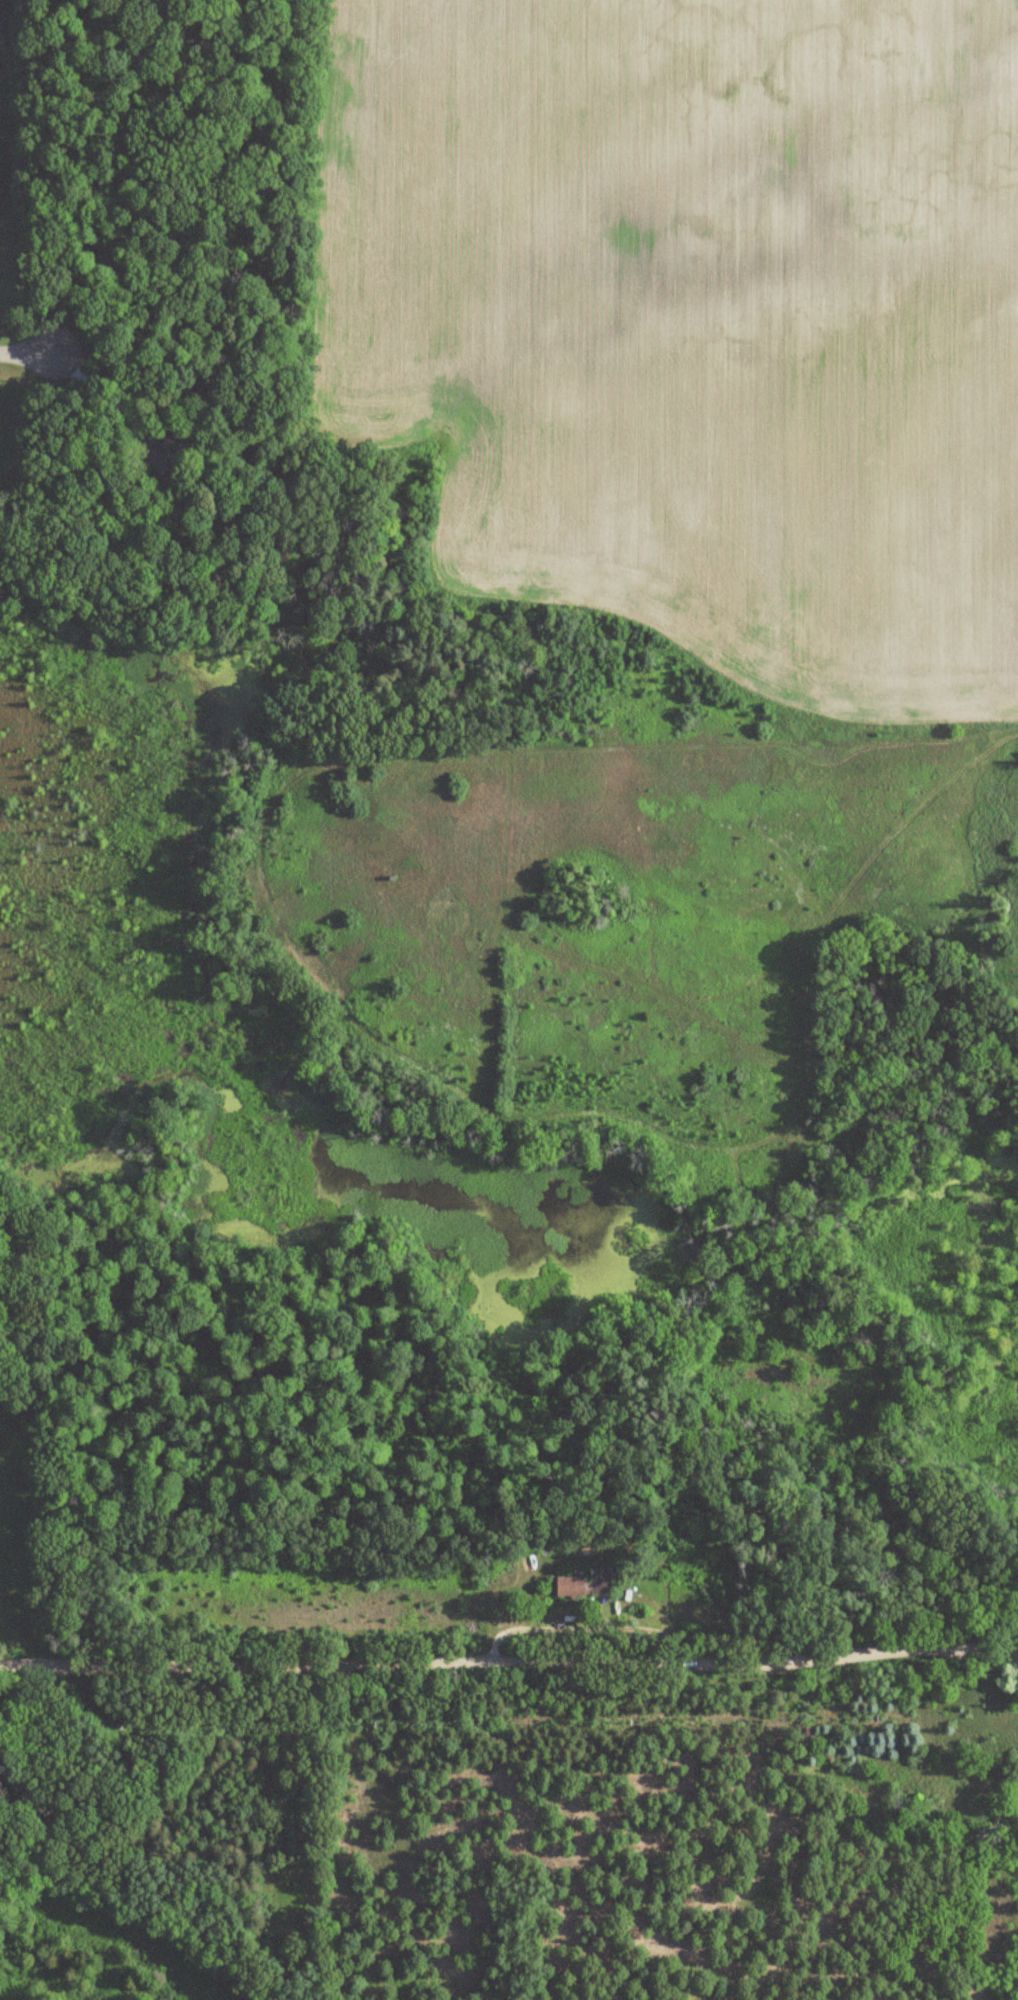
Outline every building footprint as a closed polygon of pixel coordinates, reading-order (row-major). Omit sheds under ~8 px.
[(611,1566),(599,1564),(597,1576),(609,1579),(611,1566)] [(587,1577),(555,1577),(555,1596),(587,1596),(587,1577)]
